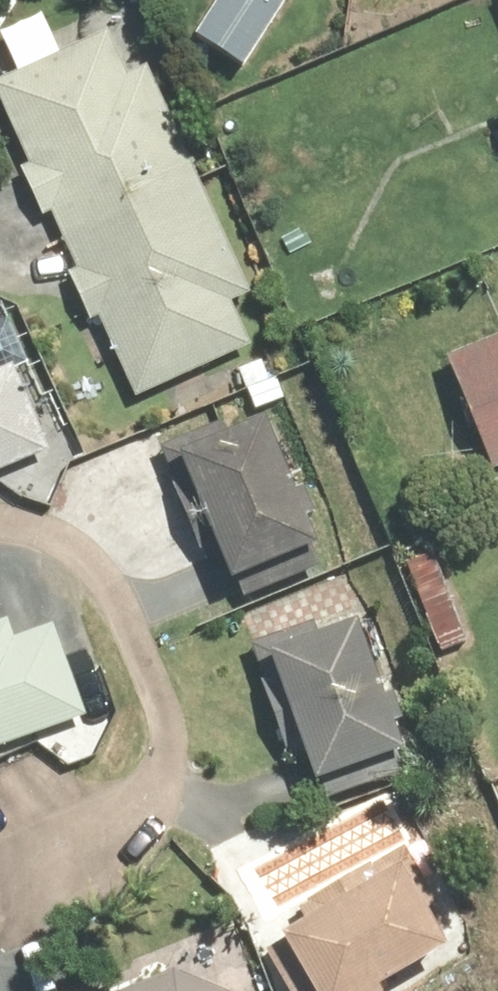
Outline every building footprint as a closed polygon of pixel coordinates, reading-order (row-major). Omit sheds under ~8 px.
[(288,0),(225,0),(206,29),(251,57),(288,0)] [(23,68),(1,78),(141,388),(254,337),(235,296),(258,285),(154,54),(130,64),(113,27),(73,45),(53,2),(3,24),(23,68)] [(457,355),(497,458),(497,338),(457,355)] [(56,440),(18,354),(0,361),(0,464),(56,440)] [(283,390),(181,433),(248,588),(350,545),(283,390)] [(88,704),(60,624),(21,637),(12,612),(0,616),(0,735),(88,704)] [(376,612),(279,646),(329,786),(426,752),(376,612)] [(287,904),(333,990),(364,990),(464,938),(410,839),(287,904)] [(94,990),(244,990),(240,981),(190,977),(182,956),(94,990)]
